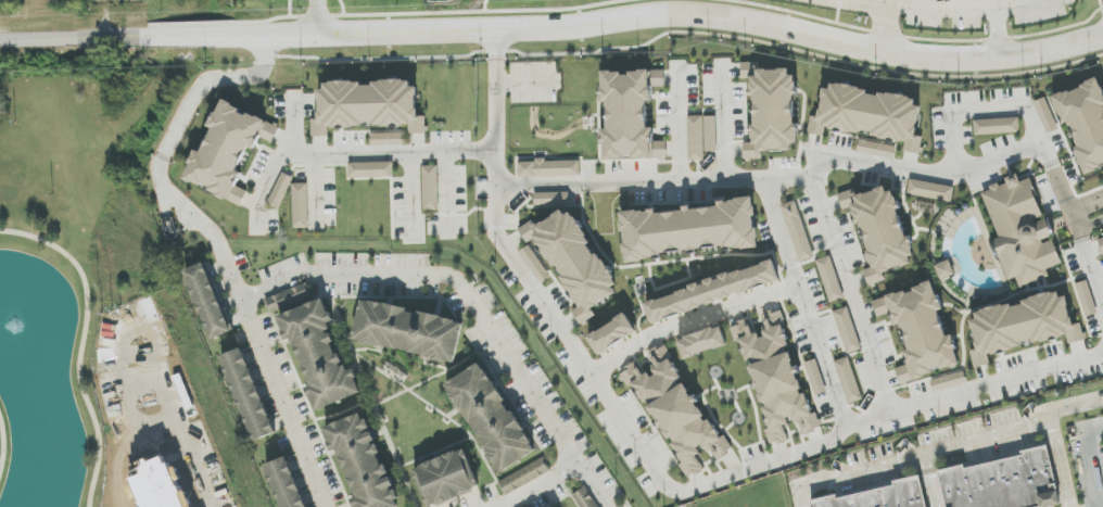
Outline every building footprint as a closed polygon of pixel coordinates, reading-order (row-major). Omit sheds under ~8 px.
[(795,150),(755,151),(751,71),(791,68),(795,150)] [(607,161),(604,72),(648,69),(652,159),(607,161)] [(1096,79),(1102,94),(1102,168),(1086,176),(1052,99),(1096,79)] [(319,128),(318,84),(415,81),(417,125),(319,128)] [(823,81),(921,102),(911,144),(814,124),(823,81)] [(1034,103),(1044,99),(1057,127),(1047,132),(1034,103)] [(190,179),(227,102),(266,122),(228,198),(190,179)] [(688,162),(687,116),(701,116),(703,162),(688,162)] [(717,151),(706,151),(705,117),(715,117),(717,151)] [(975,135),(974,121),(1019,118),(1020,132),(975,135)] [(371,134),(404,132),(405,143),(371,144),(371,134)] [(860,141),(896,148),(893,156),(858,150),(860,141)] [(519,177),(519,163),(579,161),(580,175),(519,177)] [(350,179),(350,164),(392,163),(392,178),(350,179)] [(423,210),(423,166),(438,166),(439,208),(423,210)] [(267,203),(281,174),(291,178),(277,207),(267,203)] [(981,194),(1012,182),(1026,176),(1062,263),(1047,269),(1050,276),(1020,288),(1015,276),(1010,279),(993,241),(1000,239),(981,194)] [(910,196),(952,201),(954,186),(911,181),(910,196)] [(292,230),(291,183),(307,183),(308,230),(292,230)] [(877,276),(850,198),(887,185),(914,263),(877,276)] [(533,206),(533,194),(568,192),(569,204),(533,206)] [(626,262),(621,216),(752,200),(758,245),(626,262)] [(799,261),(781,206),(794,202),(812,256),(799,261)] [(621,291),(585,315),(531,231),(567,207),(621,291)] [(529,246),(549,277),(541,283),(519,253),(529,246)] [(829,303),(815,262),(828,256),(842,299),(829,303)] [(652,324),(646,304),(772,259),(778,280),(652,324)] [(954,275),(949,261),(937,265),(943,279),(954,275)] [(212,339),(185,270),(202,263),(229,331),(212,339)] [(1087,281),(1096,313),(1086,316),(1076,284),(1087,281)] [(914,379),(887,297),(933,282),(961,364),(914,379)] [(270,313),(266,301),(305,286),(309,297),(270,313)] [(982,356),(972,315),(1063,292),(1074,333),(982,356)] [(319,411),(280,315),(319,300),(358,395),(319,411)] [(364,300),(464,322),(455,362),(355,340),(364,300)] [(848,353),(834,312),(847,307),(861,348),(848,353)] [(599,355),(587,338),(625,313),(636,330),(599,355)] [(777,446),(740,334),(782,321),(819,433),(777,446)] [(688,359),(682,341),(721,328),(726,346),(688,359)] [(253,441),(220,358),(242,350),(275,432),(253,441)] [(848,405),(834,363),(849,357),(863,400),(848,405)] [(670,359),(720,442),(683,465),(632,383),(670,359)] [(807,363),(817,395),(825,393),(822,384),(823,383),(816,360),(807,363)] [(478,364),(533,447),(502,469),(446,385),(478,364)] [(398,505),(393,506),(357,506),(325,428),(362,413),(398,505)] [(1062,500),(1048,445),(938,472),(947,506),(1035,506),(1062,500)] [(432,506),(418,468),(465,449),(479,489),(432,506)] [(287,457),(306,506),(281,506),(265,466),(287,457)] [(499,482),(506,495),(550,472),(543,458),(499,482)] [(918,476),(810,502),(811,506),(926,506),(918,476)] [(587,487),(600,506),(581,506),(574,496),(587,487)]
